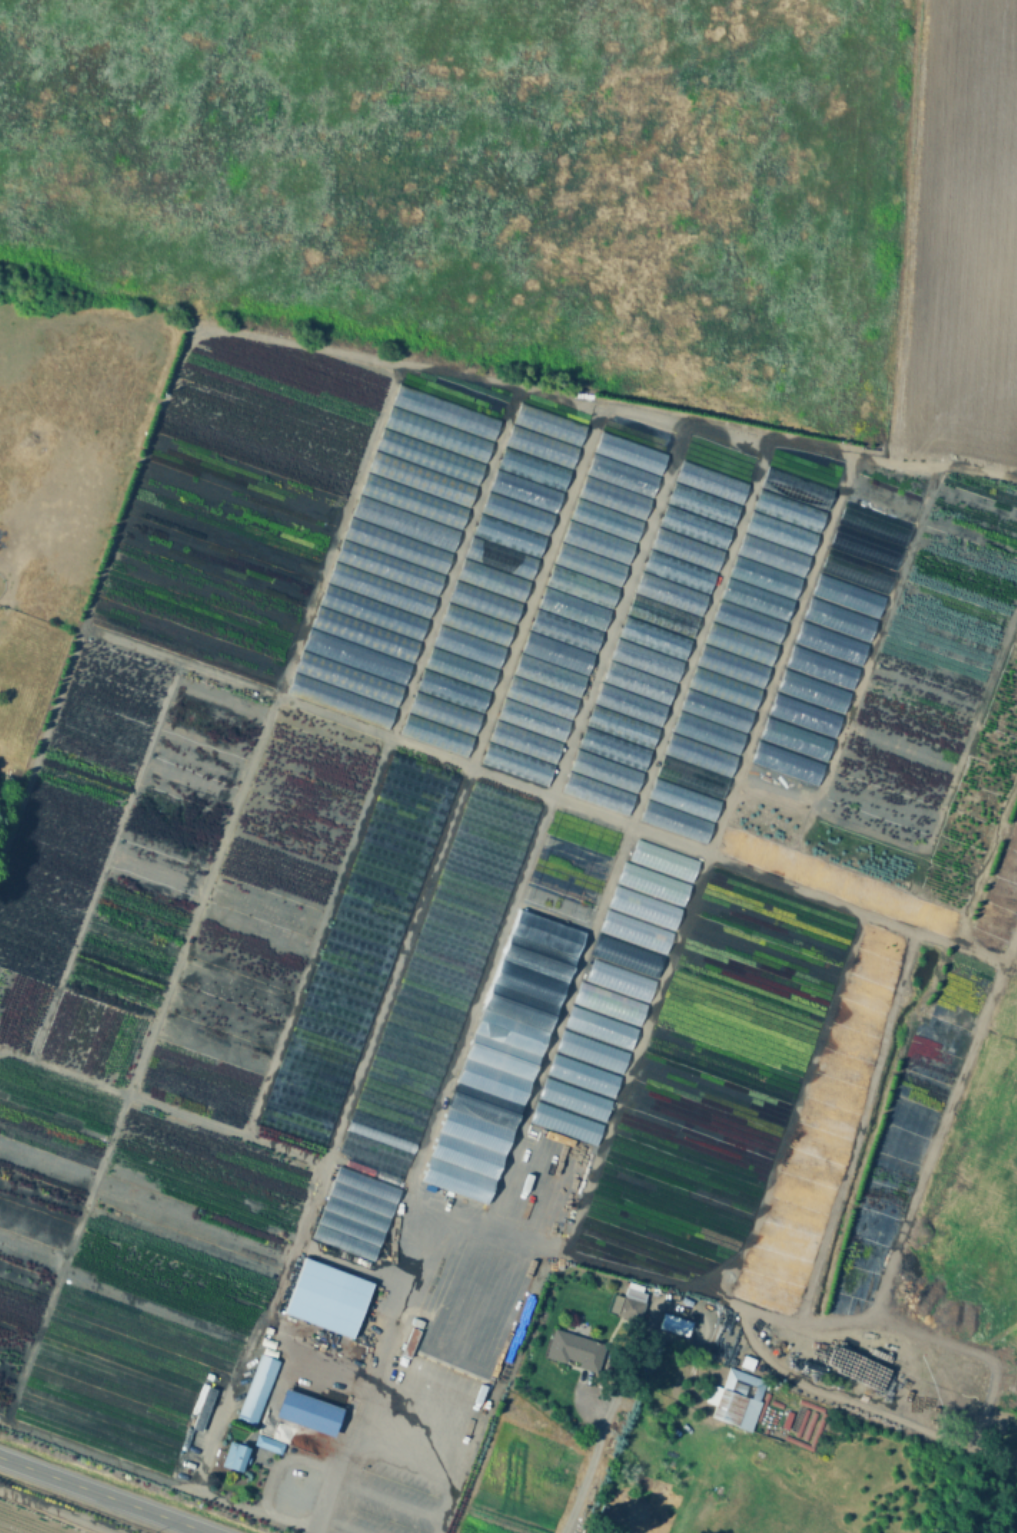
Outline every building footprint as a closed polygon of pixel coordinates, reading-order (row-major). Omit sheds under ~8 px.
[(391,405),(398,385),(499,421),(492,441),(391,405)] [(513,423),(520,403),(586,426),(579,447),(513,423)] [(383,428),(391,408),(492,444),(484,464),(383,428)] [(505,446),(512,425),(578,449),(571,469),(505,446)] [(375,450),(382,430),(483,466),(476,486),(375,450)] [(593,452),(600,431),(666,454),(659,475),(593,452)] [(497,469),(504,448),(571,472),(564,492),(497,469)] [(366,472),(374,452),(475,487),(467,508),(366,472)] [(585,474),(592,454),(658,477),(651,497),(585,474)] [(674,481),(682,461),(747,485),(740,505),(674,481)] [(761,488),(768,468),(833,492),(826,512),(761,488)] [(489,491),(496,470),(562,494),(555,514),(489,491)] [(358,495),(366,474),(467,510),(459,530),(358,495)] [(578,497),(585,477),(651,500),(644,520),(578,497)] [(666,503),(674,483),(739,507),(732,528),(666,503)] [(752,510),(760,490),(825,513),(818,534),(752,510)] [(480,512),(487,492),(554,516),(547,536),(480,512)] [(351,518),(358,497),(459,533),(452,553),(351,518)] [(569,519),(576,499),(642,522),(635,542),(569,519)] [(659,526),(666,506),(732,530),(724,551),(659,526)] [(744,532),(752,512),(817,536),(810,556),(744,532)] [(472,535),(479,515),(546,538),(539,558),(472,535)] [(342,539),(349,519),(450,554),(443,575),(342,539)] [(561,541),(568,521),(634,544),(627,564),(561,541)] [(650,548),(657,528),(723,552),(715,573),(650,548)] [(737,555),(744,535),(809,559),(802,579),(737,555)] [(465,558),(472,538),(538,561),(531,581),(465,558)] [(334,561),(341,540),(442,576),(435,597),(334,561)] [(553,564),(560,543),(626,566),(619,587),(553,564)] [(642,570),(649,550),(715,574),(707,594),(642,570)] [(728,577),(735,557),(801,581),(793,601),(728,577)] [(456,579),(463,559),(529,583),(522,603),(456,579)] [(326,583),(333,563),(434,599),(427,619),(326,583)] [(545,587),(553,566),(618,589),(611,610),(545,587)] [(634,593),(641,572),(707,596),(699,617),(634,593)] [(720,599),(727,579),(792,603),(785,623),(720,599)] [(448,601),(455,581),(521,604),(514,625),(448,601)] [(318,606),(325,586),(426,622),(419,642),(318,606)] [(536,608),(543,588),(609,611),(602,631),(536,608)] [(626,616),(634,595),(699,619),(692,640),(626,616)] [(712,622),(719,601),(784,625),(777,645),(712,622)] [(440,624),(447,603),(513,627),(506,647),(440,624)] [(310,628),(317,608),(418,644),(411,664),(310,628)] [(528,630),(535,609),(601,632),(594,653),(528,630)] [(617,637),(625,617),(690,641),(683,661),(617,637)] [(704,645),(712,624),(777,648),(770,668),(704,645)] [(432,647),(439,626),(505,650),(498,670),(432,647)] [(302,650),(309,630),(410,665),(403,686),(302,650)] [(520,652),(527,632),(593,655),(586,675),(520,652)] [(609,659),(616,639),(682,663),(674,683),(609,659)] [(695,666),(703,646),(768,670),(761,690),(695,666)] [(424,669),(431,649),(498,672),(490,692),(424,669)] [(294,673),(301,652),(402,688),(395,708),(294,673)] [(513,675),(520,655),(586,678),(578,698),(513,675)] [(601,681),(608,661),(674,685),(666,706),(601,681)] [(687,688),(694,668),(760,691),(752,712),(687,688)] [(416,690),(423,670),(489,694),(482,714),(416,690)] [(286,696),(294,675),(395,711),(387,731),(286,696)] [(505,697),(512,677),(578,700),(570,720),(505,697)] [(593,704),(601,684),(666,708),(659,729),(593,704)] [(679,710),(686,690),(752,714),(744,734),(679,710)] [(408,713),(415,693),(481,716),(474,736),(408,713)] [(496,719),(504,699),(569,722),(562,742),(496,719)] [(585,726),(593,706),(658,730),(651,751),(585,726)] [(672,733),(679,713),(744,737),(737,757),(672,733)] [(400,736),(408,716),(474,739),(467,759),(400,736)] [(488,742),(496,721),(561,744),(554,765),(488,742)] [(577,748),(585,728),(650,752),(643,772),(577,748)] [(664,755),(671,735),(736,759),(729,779),(664,755)] [(481,765),(488,744),(554,767),(547,788),(481,765)] [(569,771),(577,750),(642,775),(635,795),(569,771)] [(655,777),(663,757),(728,781),(721,801),(655,777)] [(562,794),(569,773),(635,797),(627,818),(562,794)] [(647,800),(655,780),(720,803),(713,823),(647,800)] [(640,823),(647,802),(713,826),(705,846),(640,823)] [(518,911),(586,936),(488,1208),(419,1183),(518,911)] [(339,1167),(402,1190),(375,1264),(312,1241),(339,1167)] [(371,1282),(351,1334),(285,1310),(305,1257),(371,1282)] [(645,1296),(637,1324),(609,1316),(615,1295),(625,1298),(628,1291),(645,1296)] [(698,1326),(693,1339),(661,1327),(666,1313),(698,1326)] [(416,1321),(424,1324),(410,1360),(403,1358),(416,1321)] [(603,1347),(595,1373),(579,1368),(582,1362),(570,1358),(568,1365),(546,1357),(555,1331),(603,1347)] [(260,1354),(279,1361),(255,1426),(237,1419),(260,1354)] [(754,1359),(751,1368),(740,1364),(743,1355),(754,1359)] [(212,1386),(226,1390),(231,1372),(205,1365),(192,1412),(194,1412),(190,1428),(200,1430),(212,1386)] [(344,1409),(334,1438),(276,1417),(286,1388),(344,1409)] [(747,1397),(738,1423),(715,1416),(724,1389),(747,1397)] [(284,1444),(280,1454),(259,1444),(263,1435),(284,1444)] [(252,1449),(243,1474),(222,1466),(231,1442),(252,1449)]
